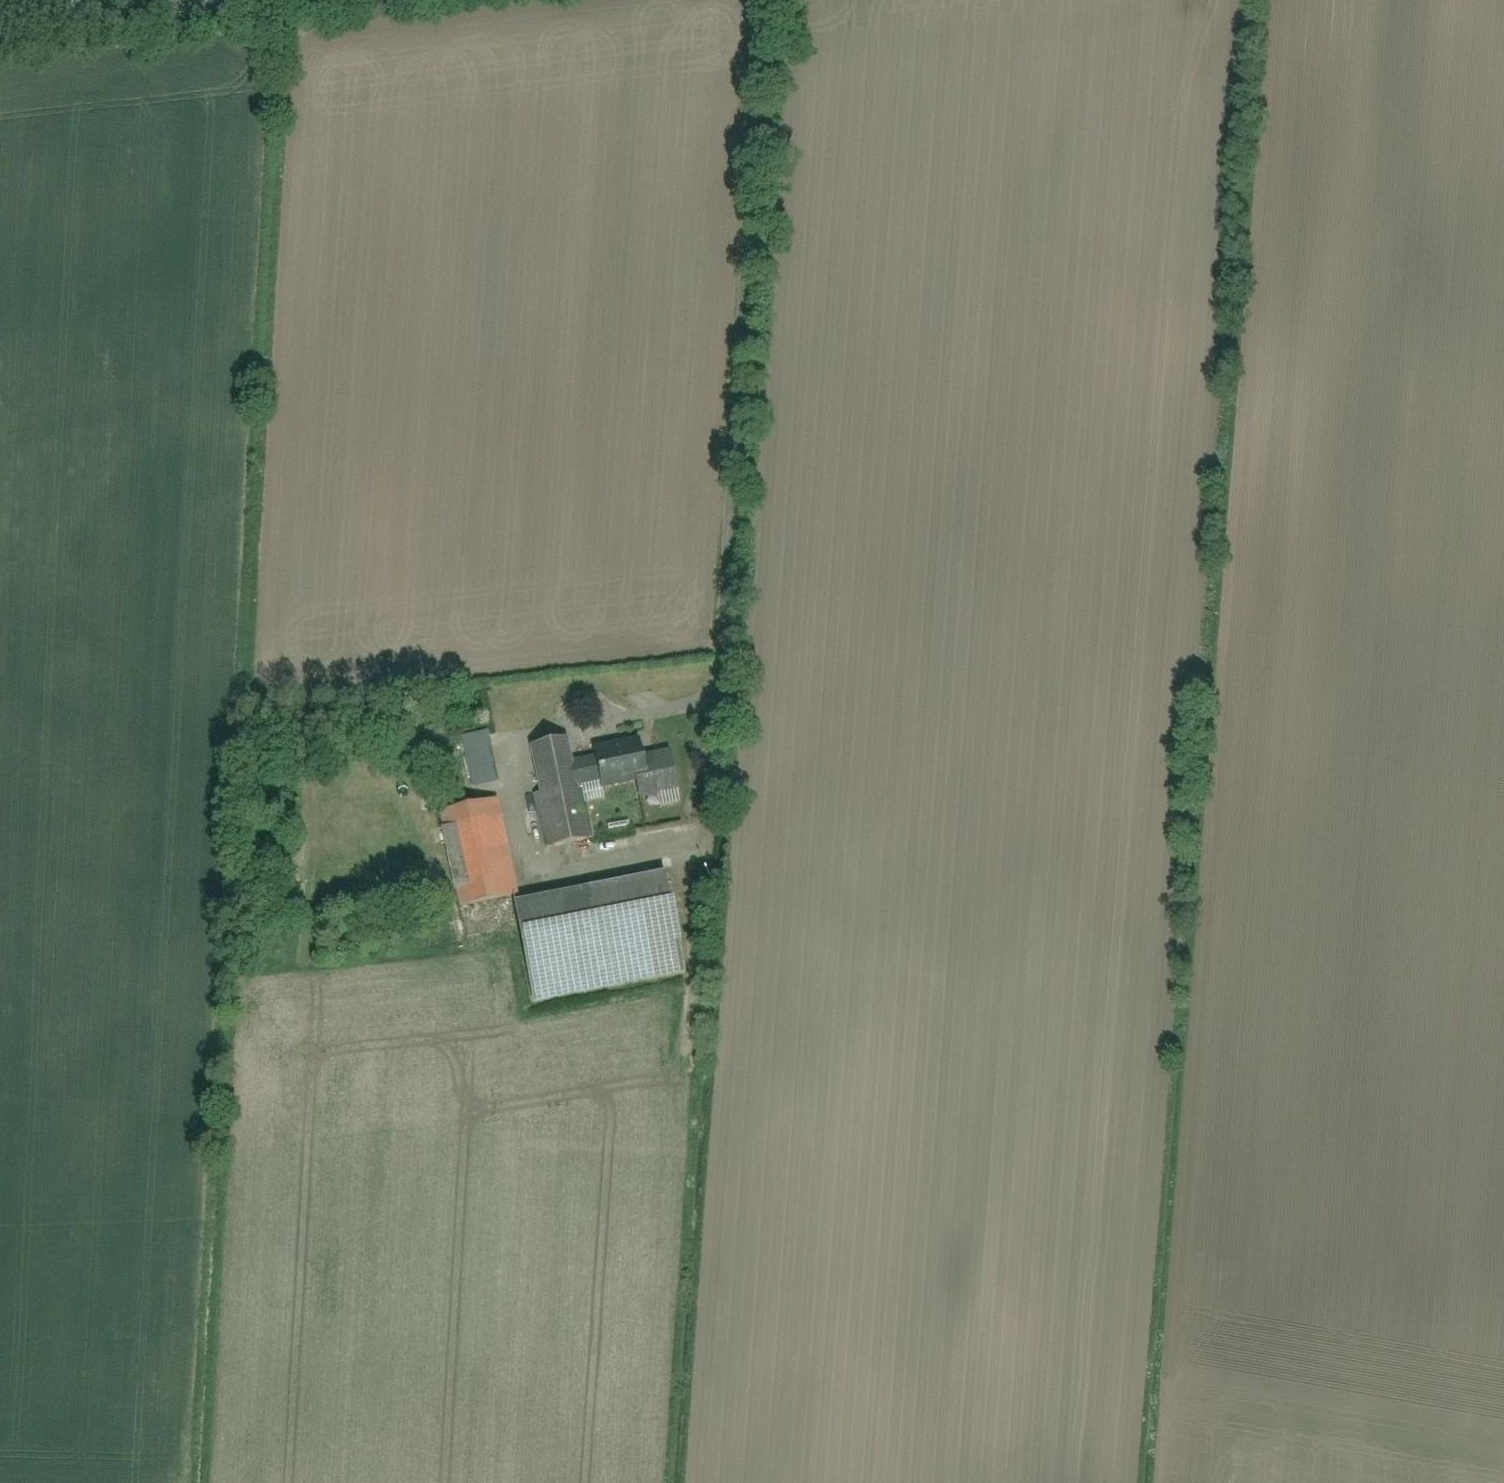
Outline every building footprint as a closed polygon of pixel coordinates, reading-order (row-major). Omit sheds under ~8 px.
[(638,782),(641,800),(681,791),(673,750),(648,755),(645,742),(578,756),(575,737),(529,747),(549,847),(594,838),(587,805),(606,801),(604,789),(638,782)] [(501,804),(440,817),(459,909),(520,897),(501,804)] [(512,911),(533,1004),(689,969),(668,876),(512,911)]
